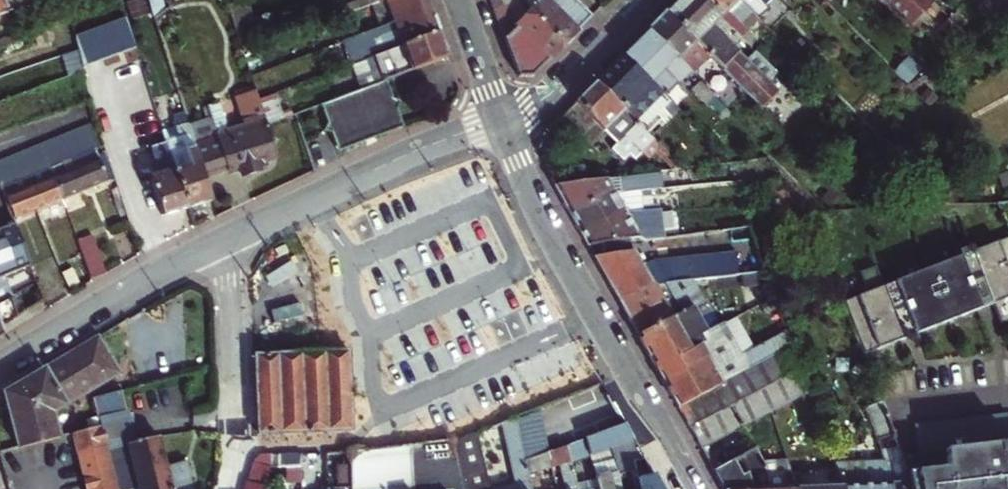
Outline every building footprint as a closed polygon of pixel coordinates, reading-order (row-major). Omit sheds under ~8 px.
[(154,19),(164,17),(159,0),(148,0),(154,19)] [(255,7),(252,0),(245,0),(230,5),(233,14),(255,7)] [(341,9),(343,16),(372,6),(389,0),(360,0),(360,2),(341,9)] [(426,0),(389,0),(372,6),(381,31),(430,12),(426,1),(426,0)] [(527,5),(526,0),(525,0),(492,0),(495,8),(497,12),(520,75),(534,75),(565,44),(527,5)] [(565,44),(581,27),(593,16),(577,0),(526,0),(527,5),(565,44)] [(667,8),(711,52),(761,103),(775,87),(764,76),(774,66),(754,45),(744,55),(722,32),(732,22),(709,0),(675,0),(667,8)] [(752,7),(745,0),(709,0),(732,22),(741,32),(748,25),(741,19),(752,7)] [(750,0),(745,0),(752,7),(759,14),(762,11),(750,0)] [(762,11),(770,3),(768,0),(750,0),(762,11)] [(904,20),(924,0),(885,0),(904,20)] [(692,72),(711,52),(667,8),(658,17),(648,27),(677,56),(692,72)] [(381,31),(345,44),(353,67),(439,36),(434,24),(430,12),(381,31)] [(137,43),(129,15),(75,33),(82,61),(137,43)] [(624,51),(653,80),(677,56),(648,27),(638,37),(624,51)] [(443,49),(439,36),(353,67),(360,92),(386,82),(447,60),(443,49)] [(264,71),(258,51),(245,54),(252,75),(264,71)] [(610,65),(596,79),(636,119),(664,92),(653,80),(624,51),(610,65)] [(677,56),(653,80),(664,92),(668,96),(692,72),(677,56)] [(916,58),(908,67),(916,74),(927,68),(916,58)] [(636,119),(596,79),(577,99),(565,111),(590,136),(602,124),(617,138),(612,142),(625,155),(630,150),(635,155),(642,147),(648,153),(654,148),(659,142),(636,119)] [(716,96),(701,81),(692,89),(707,105),(716,96)] [(362,138),(372,134),(381,139),(391,136),(396,134),(401,124),(397,114),(401,106),(394,102),(386,82),(360,92),(319,107),(325,125),(321,132),(329,137),(332,146),(344,152),(357,147),(362,138)] [(254,127),(229,134),(220,103),(207,107),(210,117),(188,124),(205,176),(226,169),(227,174),(232,172),(238,171),(240,178),(246,180),(255,178),(256,172),(268,168),(266,162),(278,159),(268,126),(260,101),(257,92),(244,96),(254,127)] [(277,95),(260,101),(268,126),(284,120),(277,95)] [(163,129),(169,147),(188,208),(198,205),(212,200),(205,176),(188,124),(187,122),(163,129)] [(1,184),(4,190),(12,187),(51,170),(97,150),(87,128),(0,161),(0,184),(1,184)] [(372,134),(362,138),(357,147),(370,142),(381,139),(372,134)] [(665,138),(660,143),(670,154),(675,149),(665,138)] [(659,142),(654,148),(673,168),(683,167),(659,142)] [(153,179),(165,215),(174,213),(188,208),(169,147),(155,151),(163,176),(153,179)] [(97,150),(51,170),(54,176),(63,201),(88,190),(107,182),(97,150)] [(673,168),(662,169),(662,174),(667,173),(668,178),(684,176),(683,167),(673,168)] [(662,169),(556,181),(565,198),(571,208),(612,187),(615,192),(653,188),(664,187),(663,177),(662,174),(662,169)] [(4,190),(15,220),(40,210),(63,201),(54,176),(14,193),(12,187),(4,190)] [(612,187),(571,208),(577,220),(582,228),(604,218),(606,221),(627,209),(662,207),(661,201),(655,202),(653,188),(615,192),(612,187)] [(604,218),(582,228),(586,236),(590,243),(638,233),(647,237),(666,234),(662,207),(627,209),(606,221),(604,218)] [(748,223),(720,227),(728,246),(756,244),(748,223)] [(32,266),(17,225),(0,232),(0,278),(32,266)] [(104,264),(91,229),(76,236),(90,270),(104,264)] [(840,298),(859,350),(994,303),(1002,322),(1007,321),(1007,241),(880,285),(873,264),(857,270),(863,290),(840,298)] [(734,261),(702,265),(703,271),(762,264),(756,244),(728,246),(734,261)] [(634,248),(595,253),(605,271),(610,281),(643,264),(634,248)] [(660,269),(654,258),(643,264),(649,274),(658,271),(660,276),(666,275),(689,272),(695,272),(694,266),(692,250),(665,253),(666,268),(660,269)] [(649,274),(643,264),(610,281),(615,290),(619,297),(652,280),(660,276),(658,271),(649,274)] [(672,312),(638,331),(651,353),(678,401),(758,357),(751,345),(731,307),(704,322),(691,299),(701,294),(689,272),(666,275),(670,284),(674,291),(677,297),(683,307),(672,312)] [(0,279),(0,303),(11,298),(2,278),(0,279)] [(652,280),(619,297),(625,309),(629,315),(674,291),(670,284),(659,291),(652,280)] [(674,291),(629,315),(633,323),(638,331),(672,312),(667,303),(677,297),(674,291)] [(0,303),(0,334),(2,333),(2,331),(0,329),(18,317),(11,298),(0,303)] [(786,333),(751,345),(758,357),(788,340),(786,333)] [(13,426),(18,446),(59,435),(54,411),(122,374),(105,338),(82,350),(5,391),(13,426)] [(758,357),(678,401),(691,425),(702,445),(751,418),(773,406),(805,388),(790,345),(758,357)] [(176,352),(137,363),(143,385),(182,375),(176,352)] [(350,352),(322,353),(285,354),(255,355),(256,394),(258,435),(352,432),(350,352)] [(125,390),(95,398),(100,419),(128,411),(125,390)] [(873,440),(889,435),(882,414),(878,403),(861,408),(873,440)] [(999,412),(907,422),(911,446),(1002,437),(999,412)] [(528,480),(524,460),(514,418),(500,424),(511,484),(489,488),(530,488),(528,480)] [(755,435),(751,418),(702,445),(715,467),(757,443),(755,435)] [(71,432),(76,454),(106,447),(100,424),(71,432)] [(584,438),(588,454),(609,447),(619,488),(661,488),(625,424),(584,438)] [(462,488),(488,488),(475,433),(451,439),(452,442),(462,488)] [(765,456),(761,434),(755,435),(757,443),(760,457),(765,456)] [(895,451),(895,448),(892,441),(889,435),(873,440),(875,457),(895,451)] [(187,461),(173,465),(166,437),(159,438),(171,488),(194,488),(187,461)] [(159,438),(107,451),(117,488),(171,488),(159,438)] [(566,445),(577,488),(597,488),(588,454),(584,438),(566,445)] [(351,464),(351,488),(462,488),(452,442),(451,439),(441,441),(406,445),(351,452),(351,464)] [(901,467),(908,488),(1007,488),(1007,441),(896,453),(901,467)] [(760,457),(757,443),(715,467),(728,488),(767,488),(760,457)] [(566,445),(548,451),(551,464),(558,462),(564,488),(577,488),(566,445)] [(84,488),(117,488),(107,451),(106,447),(76,454),(75,454),(84,488)] [(588,454),(597,488),(619,488),(609,447),(588,454)] [(541,469),(551,466),(551,464),(548,451),(524,460),(528,480),(543,476),(541,469)] [(783,453),(770,455),(773,468),(777,467),(786,466),(783,453)] [(301,468),(302,454),(279,455),(279,469),(301,468)] [(264,470),(267,455),(258,456),(252,464),(245,488),(261,488),(264,470)] [(279,455),(267,455),(264,470),(279,469),(279,455)] [(760,457),(767,488),(791,488),(791,486),(781,486),(777,467),(773,468),(770,455),(765,456),(760,457)] [(839,470),(836,460),(830,461),(833,470),(839,470)] [(351,464),(338,464),(339,487),(324,488),(351,488),(351,464)] [(541,469),(543,476),(553,472),(551,466),(541,469)] [(786,466),(791,486),(797,485),(794,466),(786,466)] [(901,467),(879,469),(882,481),(883,488),(908,488),(901,467)] [(882,481),(879,469),(839,470),(833,470),(836,484),(882,481)]
